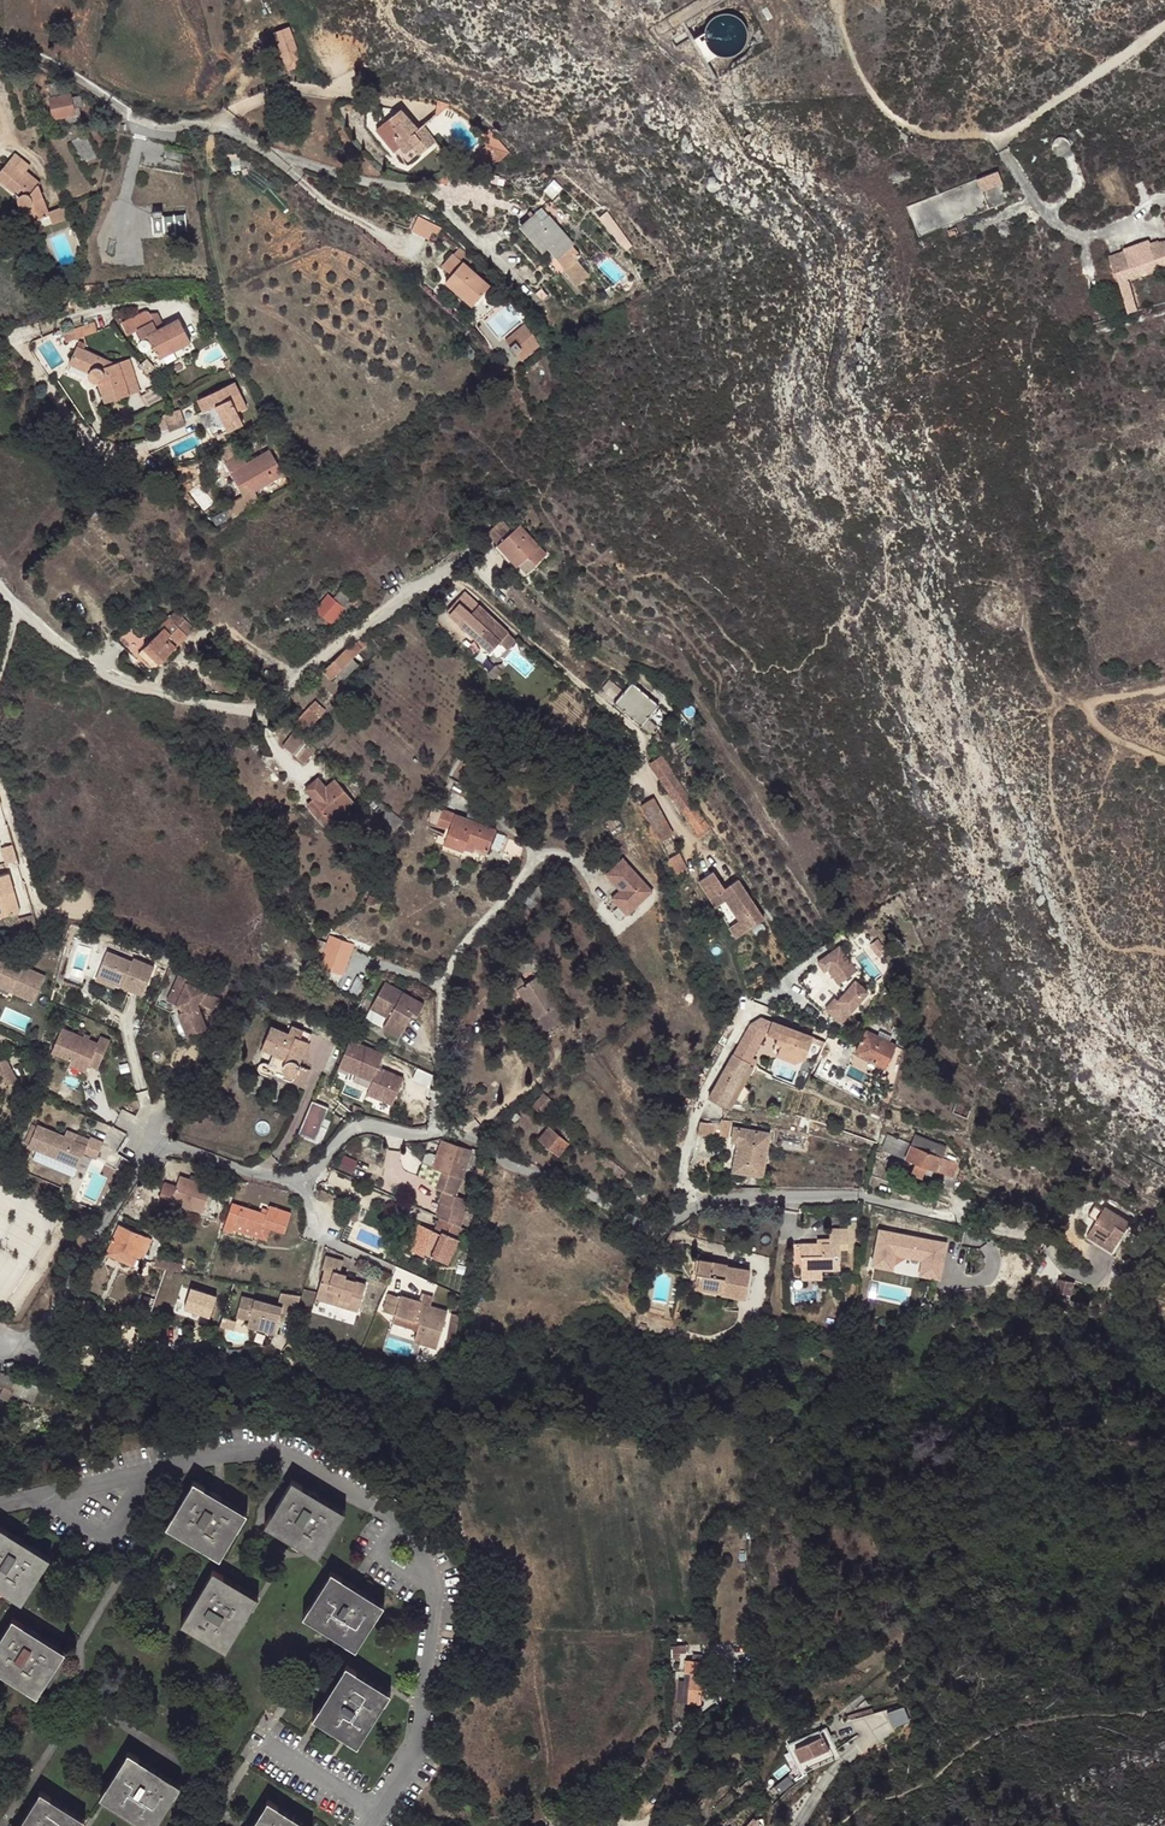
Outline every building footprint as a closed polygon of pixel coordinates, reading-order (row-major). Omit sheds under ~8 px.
[(710,58),(720,53),(717,51),(712,46),(709,41),(707,35),(706,32),(698,36),(710,58)] [(73,113),(73,111),(72,107),(77,106),(75,95),(70,96),(69,92),(62,93),(60,81),(47,83),(49,95),(48,96),(52,117),(63,115),(73,113)] [(421,120),(434,136),(446,151),(453,146),(437,126),(442,122),(435,111),(448,100),(435,96),(433,110),(421,120)] [(421,120),(416,124),(413,127),(401,115),(404,112),(398,105),(374,124),(392,146),(399,140),(404,147),(411,141),(417,149),(434,136),(421,120)] [(78,110),(73,111),(73,113),(63,115),(65,123),(80,119),(78,110)] [(416,124),(404,112),(401,115),(413,127),(416,124)] [(485,134),(460,155),(466,162),(497,149),(485,134)] [(26,221),(43,216),(44,216),(43,213),(34,185),(20,173),(27,165),(12,152),(0,164),(0,181),(11,191),(12,189),(17,193),(15,193),(14,194),(13,196),(12,198),(12,200),(12,202),(13,204),(14,206),(15,207),(16,208),(18,209),(20,209),(21,209),(26,221)] [(526,208),(515,222),(543,244),(546,238),(567,255),(566,256),(582,271),(593,257),(567,236),(572,229),(541,206),(534,200),(526,208)] [(19,223),(26,221),(21,209),(20,209),(18,209),(16,208),(15,207),(14,206),(19,223)] [(43,216),(47,225),(64,218),(59,207),(43,213),(44,216),(43,216)] [(149,235),(184,233),(182,218),(157,220),(156,213),(148,213),(149,235)] [(440,232),(416,221),(411,233),(425,239),(428,232),(438,236),(440,232)] [(1164,263),(1164,241),(1158,241),(1157,240),(1150,242),(1149,239),(1122,248),(1123,251),(1109,256),(1114,273),(1118,271),(1121,279),(1164,263)] [(444,288),(472,311),(490,289),(461,266),(468,257),(460,250),(455,256),(452,254),(441,267),(453,277),(444,288)] [(1129,283),(1122,284),(1129,312),(1136,310),(1135,308),(1129,283)] [(1136,310),(1139,317),(1164,309),(1164,299),(1135,308),(1136,310)] [(152,332),(160,346),(164,344),(168,353),(196,340),(184,314),(162,326),(153,309),(128,321),(134,333),(143,328),(147,335),(152,332)] [(77,326),(80,336),(103,328),(100,318),(77,326)] [(71,339),(80,336),(77,326),(75,327),(72,327),(69,328),(70,335),(71,339)] [(513,344),(521,352),(516,357),(524,364),(540,349),(521,328),(505,343),(509,347),(513,344)] [(104,380),(111,399),(144,388),(139,372),(129,375),(124,359),(119,360),(82,343),(74,360),(93,369),(93,372),(94,375),(95,378),(98,380),(102,380),(104,380)] [(160,346),(165,355),(168,353),(164,344),(160,346)] [(134,356),(124,359),(129,375),(139,372),(134,356)] [(234,383),(197,401),(202,412),(199,414),(208,433),(210,431),(213,438),(242,424),(237,413),(246,409),(234,383)] [(146,392),(153,406),(172,396),(163,384),(146,392)] [(180,409),(163,415),(168,432),(186,426),(180,409)] [(254,490),(283,474),(269,450),(245,463),(234,442),(221,450),(236,480),(240,478),(242,483),(248,480),(254,490)] [(529,562),(536,569),(547,558),(518,529),(512,536),(500,524),(485,538),(497,551),(519,572),(529,562)] [(515,576),(519,572),(497,551),(493,555),(515,576)] [(526,580),(536,569),(529,562),(519,572),(526,580)] [(323,594),(336,610),(348,599),(355,607),(359,602),(353,595),(351,596),(342,586),(323,594)] [(310,599),(327,619),(334,612),(320,595),(310,599)] [(477,610),(459,630),(488,657),(497,647),(506,638),(506,637),(477,610)] [(144,627),(124,647),(134,657),(138,653),(142,649),(157,665),(187,635),(168,617),(157,627),(160,631),(153,637),(144,627)] [(116,639),(124,647),(144,627),(136,620),(116,639)] [(322,669),(331,678),(360,648),(366,643),(361,637),(355,642),(354,641),(342,648),(322,669)] [(514,646),(506,638),(497,647),(506,655),(514,646)] [(154,669),(157,665),(142,649),(138,653),(154,669)] [(597,691),(649,735),(666,715),(630,682),(621,693),(606,680),(597,691)] [(313,713),(316,716),(323,709),(313,699),(296,715),(301,721),(304,717),(306,720),(313,713)] [(307,741),(295,730),(283,744),(295,755),(306,742),(307,741)] [(316,750),(306,742),(295,755),(304,763),(316,750)] [(650,768),(698,839),(709,831),(661,759),(650,768)] [(316,796),(312,801),(306,807),(319,818),(324,812),(332,819),(353,798),(332,779),(324,788),(316,780),(308,789),(316,796)] [(304,793),(312,801),(316,796),(308,789),(304,793)] [(641,807),(652,826),(663,820),(653,801),(641,807)] [(427,821),(436,824),(442,808),(432,805),(427,821)] [(442,808),(436,824),(448,828),(446,834),(438,832),(435,839),(443,841),(443,842),(464,849),(467,842),(487,849),(488,849),(496,826),(483,822),(465,816),(442,808)] [(468,809),(465,816),(483,822),(486,815),(468,809)] [(663,820),(652,826),(663,846),(675,840),(663,820)] [(467,842),(464,849),(471,852),(472,848),(486,853),(487,849),(467,842)] [(3,865),(16,863),(11,847),(0,850),(0,854),(3,865)] [(675,876),(686,871),(677,854),(667,859),(675,876)] [(623,889),(614,897),(632,916),(660,889),(627,855),(608,873),(623,889)] [(696,883),(713,909),(723,902),(737,922),(727,929),(734,940),(762,921),(736,881),(721,891),(710,874),(696,883)] [(15,913),(6,875),(0,876),(0,916),(15,913)] [(723,902),(713,909),(727,929),(737,922),(723,902)] [(19,921),(20,938),(40,938),(38,931),(34,917),(19,921)] [(328,936),(326,943),(317,965),(339,974),(350,946),(350,944),(330,937),(328,936)] [(843,944),(822,958),(841,985),(862,971),(843,944)] [(104,950),(95,971),(120,981),(119,985),(140,993),(152,965),(131,956),(129,960),(104,950)] [(0,954),(0,979),(14,985),(12,990),(33,1000),(44,974),(0,954)] [(296,969),(293,975),(300,978),(304,972),(296,969)] [(95,971),(93,978),(112,986),(114,982),(119,985),(120,981),(95,971)] [(355,977),(348,991),(357,995),(364,981),(355,977)] [(527,998),(538,1019),(558,1009),(559,1008),(543,977),(527,985),(523,978),(514,983),(524,1000),(527,998)] [(843,998),(840,996),(829,1006),(846,1024),(877,993),(863,978),(843,998)] [(12,990),(14,985),(0,979),(0,985),(12,990)] [(215,996),(183,981),(182,984),(172,980),(164,999),(180,1006),(181,1009),(175,1012),(184,1034),(204,1027),(194,1003),(195,1001),(209,1008),(215,996)] [(421,1007),(383,984),(368,1009),(385,1020),(379,1030),(395,1039),(409,1015),(414,1018),(421,1007)] [(535,1021),(538,1019),(527,998),(524,1000),(535,1021)] [(732,1053),(749,1063),(750,1061),(749,1060),(763,1034),(778,1040),(776,1046),(778,1047),(773,1058),(792,1065),(802,1062),(804,1055),(809,1044),(819,1049),(823,1043),(815,1040),(811,1038),(760,1019),(756,1028),(749,1024),(732,1053)] [(295,1068),(296,1065),(310,1033),(291,1025),(287,1033),(270,1025),(260,1047),(273,1053),(284,1057),(280,1067),(279,1071),(281,1074),(283,1076),(287,1077),(291,1076),(293,1075),(294,1074),(295,1071),(295,1068)] [(85,1062),(94,1066),(106,1037),(97,1033),(94,1040),(85,1036),(79,1034),(61,1026),(51,1047),(67,1054),(85,1062)] [(854,1053),(883,1068),(889,1056),(894,1047),(865,1032),(854,1053)] [(371,1085),(376,1071),(381,1058),(347,1044),(336,1072),(371,1085)] [(293,1075),(291,1076),(287,1077),(283,1076),(281,1074),(279,1071),(280,1067),(284,1057),(273,1053),(265,1072),(289,1082),(301,1087),(308,1071),(296,1065),(295,1068),(295,1071),(294,1074),(293,1075)] [(731,1112),(755,1071),(748,1068),(750,1064),(749,1063),(732,1053),(709,1093),(707,1098),(731,1112)] [(83,1066),(85,1062),(67,1054),(65,1058),(83,1066)] [(889,1056),(883,1068),(874,1084),(890,1092),(899,1062),(889,1056)] [(1,1072),(6,1082),(16,1077),(6,1057),(0,1060),(0,1072),(1,1072)] [(391,1108),(402,1081),(376,1071),(371,1085),(366,1098),(391,1108)] [(529,1106),(539,1115),(550,1101),(541,1093),(529,1106)] [(315,1099),(302,1131),(319,1138),(332,1107),(315,1099)] [(548,1121),(561,1131),(567,1124),(554,1113),(548,1121)] [(715,1122),(713,1135),(728,1137),(731,1119),(721,1118),(718,1122),(715,1122)] [(697,1132),(713,1135),(715,1122),(700,1120),(697,1132)] [(101,1141),(88,1135),(84,1144),(71,1139),(61,1134),(35,1123),(25,1144),(75,1166),(81,1152),(93,1158),(101,1141)] [(752,1163),(764,1165),(771,1130),(735,1123),(732,1134),(739,1136),(737,1142),(734,1159),(752,1163)] [(537,1138),(557,1154),(566,1143),(547,1127),(537,1138)] [(64,1128),(61,1134),(71,1139),(74,1133),(64,1128)] [(776,1128),(774,1145),(806,1149),(808,1133),(776,1128)] [(942,1148),(927,1142),(911,1136),(907,1145),(906,1148),(882,1139),(878,1150),(901,1159),(901,1160),(911,1164),(907,1174),(918,1180),(922,1169),(948,1179),(954,1165),(938,1158),(942,1148)] [(438,1218),(445,1221),(458,1227),(464,1211),(462,1211),(466,1200),(454,1196),(462,1177),(471,1152),(443,1142),(434,1167),(442,1170),(449,1172),(447,1177),(440,1174),(435,1189),(442,1191),(438,1203),(440,1203),(435,1217),(438,1218)] [(604,1156),(600,1152),(593,1160),(618,1178),(624,1171),(604,1156)] [(346,1156),(344,1169),(357,1172),(359,1159),(346,1156)] [(750,1171),(752,1163),(734,1159),(732,1168),(750,1171)] [(750,1171),(763,1174),(764,1165),(752,1163),(750,1171)] [(478,1164),(475,1172),(482,1175),(485,1166),(478,1164)] [(170,1200),(202,1211),(210,1183),(177,1173),(174,1183),(162,1180),(154,1200),(169,1205),(170,1200)] [(237,1183),(238,1178),(231,1176),(228,1184),(235,1187),(237,1183)] [(247,1180),(238,1178),(237,1183),(245,1186),(247,1180)] [(201,1216),(202,1211),(170,1200),(169,1205),(201,1216)] [(267,1211),(231,1200),(223,1226),(234,1230),(235,1226),(238,1219),(264,1227),(266,1222),(272,1223),(287,1228),(293,1209),(270,1202),(267,1211)] [(347,1204),(342,1215),(348,1218),(353,1207),(347,1204)] [(1095,1217),(1085,1233),(1111,1249),(1129,1220),(1104,1204),(1101,1209),(1093,1204),(1088,1212),(1095,1217)] [(984,1217),(1004,1224),(1008,1213),(989,1206),(984,1217)] [(445,1221),(438,1218),(432,1232),(439,1235),(445,1221)] [(238,1219),(235,1226),(268,1235),(272,1223),(266,1222),(264,1227),(238,1219)] [(443,1264),(460,1228),(458,1227),(445,1221),(439,1235),(432,1232),(416,1226),(412,1235),(405,1250),(427,1260),(429,1257),(443,1264)] [(412,1235),(416,1226),(411,1223),(400,1248),(405,1250),(412,1235)] [(144,1235),(117,1224),(105,1253),(132,1264),(136,1253),(144,1235)] [(839,1266),(837,1245),(845,1244),(845,1243),(842,1225),(825,1227),(827,1239),(798,1242),(800,1270),(820,1268),(839,1266)] [(686,1239),(700,1240),(701,1227),(687,1227),(686,1239)] [(945,1278),(952,1239),(883,1227),(876,1266),(901,1270),(904,1256),(925,1260),(922,1274),(945,1278)] [(150,1238),(144,1235),(136,1253),(143,1256),(150,1238)] [(651,1256),(654,1264),(662,1261),(659,1253),(651,1256)] [(332,1299),(330,1304),(352,1309),(358,1283),(344,1279),(337,1278),(338,1274),(331,1272),(334,1261),(317,1257),(314,1269),(316,1270),(310,1294),(332,1299)] [(155,1258),(154,1268),(165,1270),(167,1260),(155,1258)] [(743,1299),(748,1272),(726,1267),(726,1265),(696,1259),(694,1274),(699,1274),(696,1287),(713,1290),(714,1287),(721,1289),(720,1292),(720,1294),(743,1299)] [(1062,1290),(1077,1290),(1076,1278),(1061,1279),(1062,1290)] [(255,1318),(253,1325),(283,1333),(290,1304),(300,1306),(303,1295),(284,1290),(281,1302),(246,1293),(241,1315),(255,1318)] [(414,1319),(412,1327),(410,1337),(433,1342),(441,1306),(413,1299),(414,1297),(394,1292),(394,1294),(382,1291),(377,1309),(390,1312),(414,1319)] [(309,1299),(330,1304),(332,1299),(310,1294),(309,1299)] [(187,1307),(188,1302),(177,1299),(175,1307),(176,1307),(186,1311),(187,1307)] [(187,1307),(196,1310),(198,1305),(188,1302),(187,1307)] [(199,1311),(196,1310),(187,1307),(186,1311),(176,1307),(175,1313),(196,1320),(199,1311)] [(388,1321),(412,1327),(414,1319),(390,1312),(388,1321)] [(9,1373),(0,1368),(0,1378),(5,1381),(9,1373)] [(19,1379),(9,1373),(5,1381),(4,1383),(13,1389),(19,1379)] [(165,1526),(219,1560),(248,1516),(194,1481),(165,1526)] [(264,1526),(317,1561),(347,1516),(294,1481),(264,1526)] [(22,1602),(51,1557),(0,1525),(0,1588),(22,1602)] [(177,1624),(222,1653),(256,1601),(211,1571),(177,1624)] [(352,1652),(381,1606),(330,1573),(301,1619),(352,1652)] [(36,1696),(65,1651),(13,1618),(0,1638),(0,1674),(36,1696)] [(677,1654),(684,1653),(684,1646),(671,1646),(671,1660),(677,1660),(677,1654)] [(687,1703),(700,1704),(704,1660),(684,1658),(683,1672),(690,1672),(687,1703)] [(356,1748),(390,1695),(344,1666),(311,1720),(356,1748)] [(897,1726),(912,1722),(908,1706),(893,1709),(897,1726)] [(893,1711),(869,1712),(871,1740),(895,1738),(893,1711)] [(828,1751),(835,1748),(825,1726),(787,1743),(793,1760),(799,1758),(795,1746),(822,1735),(828,1751)] [(836,1752),(835,1748),(828,1751),(822,1735),(795,1746),(799,1758),(793,1760),(797,1769),(836,1752)] [(102,1793),(100,1798),(143,1825),(154,1825),(181,1785),(130,1751),(102,1793)] [(84,1821),(39,1792),(17,1825),(81,1825),(84,1821)] [(267,1800),(250,1825),(305,1825),(267,1800)]
